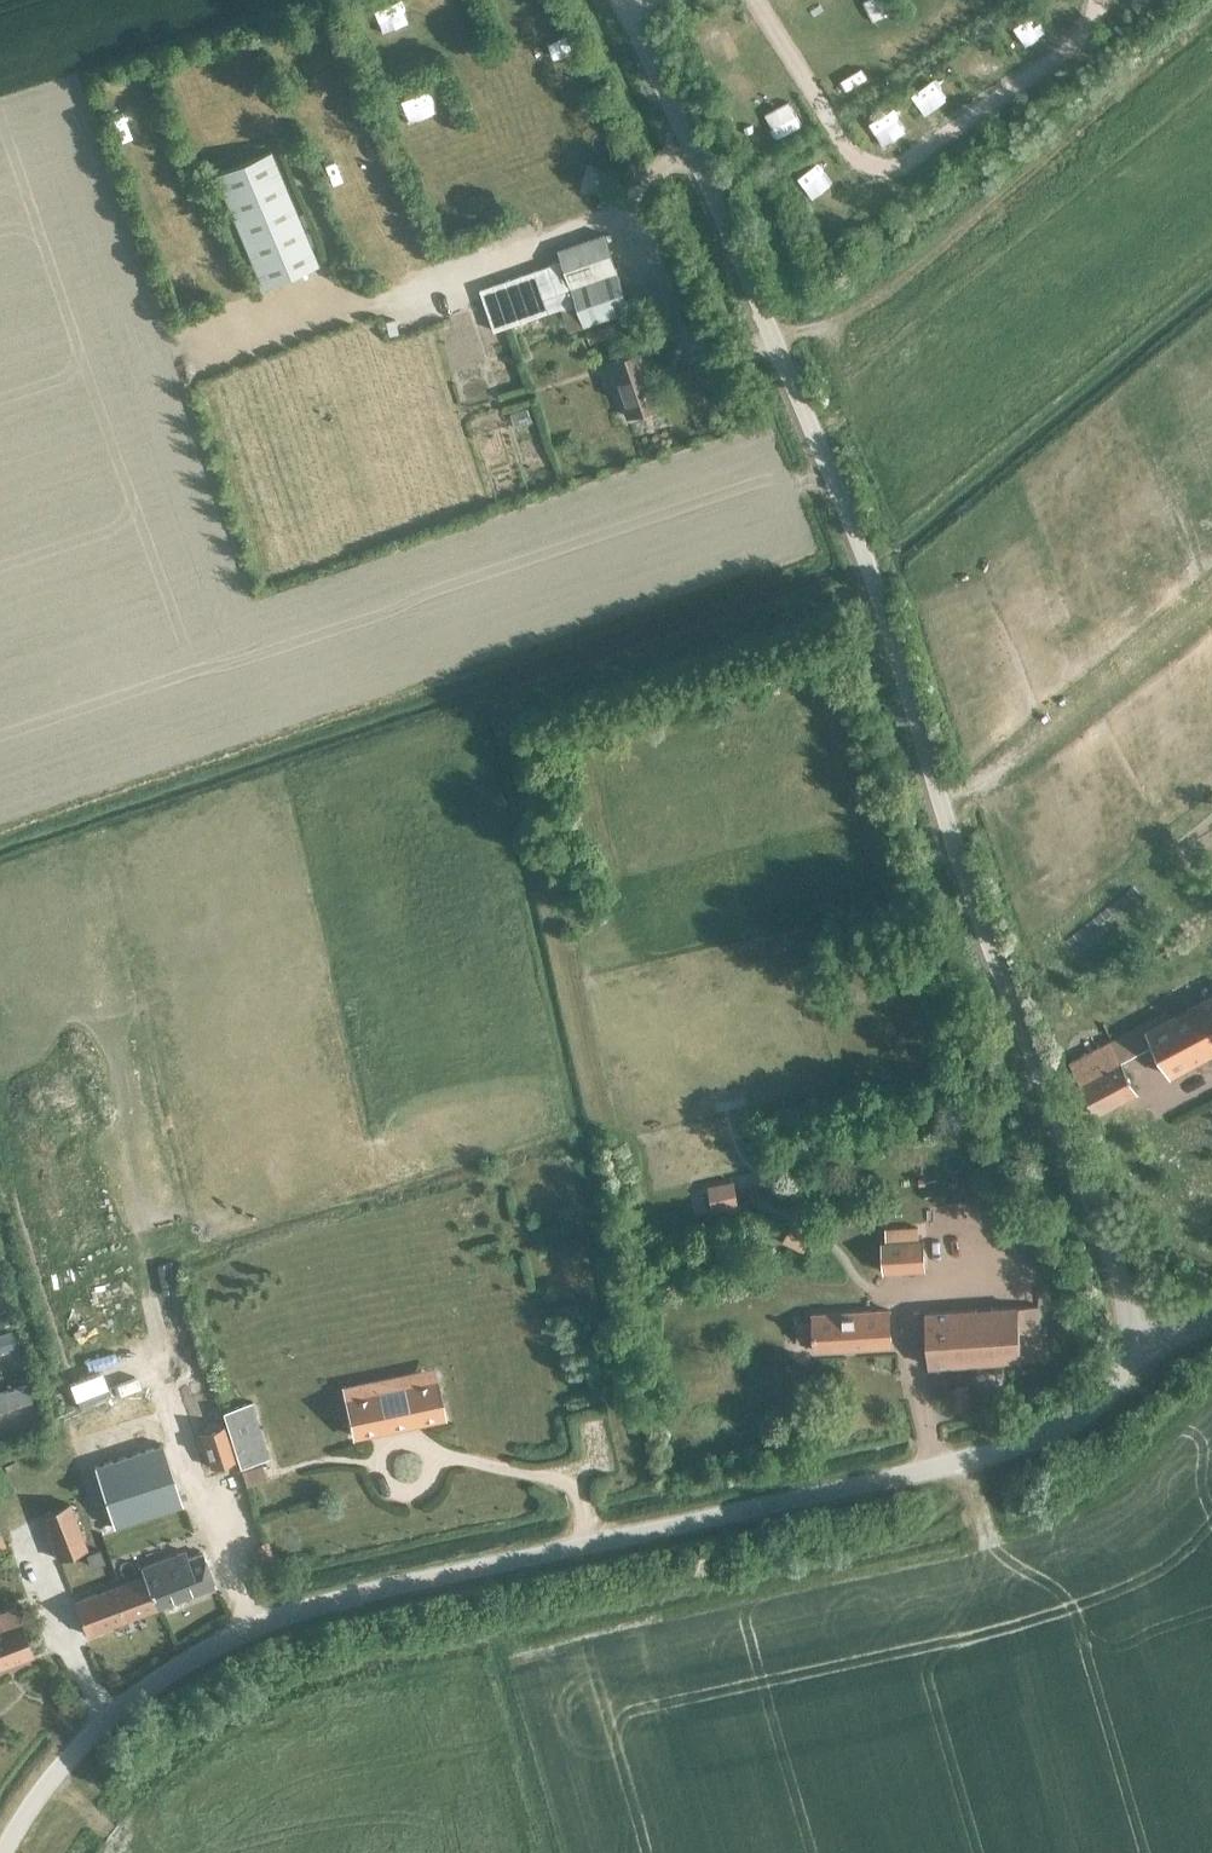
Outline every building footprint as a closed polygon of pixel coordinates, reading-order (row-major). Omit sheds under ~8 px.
[(215,172),(262,285),(317,262),(270,149),(215,172)] [(559,248),(572,287),(557,292),(556,289),(517,303),(523,320),(577,300),(585,324),(631,309),(605,232),(559,248)] [(587,328),(592,342),(615,334),(610,320),(587,328)] [(629,416),(664,404),(645,349),(610,361),(629,416)] [(1211,1053),(1211,995),(1144,1031),(1168,1076),(1211,1053)] [(1094,1115),(1147,1088),(1131,1057),(1119,1063),(1108,1042),(1067,1063),(1094,1115)] [(708,1186),(714,1210),(741,1204),(735,1180),(708,1186)] [(885,1289),(927,1285),(925,1259),(883,1263),(885,1289)] [(932,1367),(1024,1359),(1019,1307),(927,1315),(932,1367)] [(801,1350),(901,1346),(900,1329),(894,1329),(894,1325),(889,1326),(889,1317),(800,1321),(801,1350)] [(18,1347),(12,1329),(0,1333),(0,1352),(18,1347)] [(353,1435),(444,1416),(435,1378),(403,1385),(406,1404),(382,1409),(378,1391),(345,1398),(353,1435)] [(33,1400),(28,1383),(0,1392),(0,1410),(33,1400)] [(968,1387),(956,1388),(957,1409),(969,1408),(968,1387)] [(224,1411),(242,1466),(270,1457),(251,1402),(224,1411)] [(211,1467),(235,1459),(224,1424),(200,1432),(211,1467)] [(163,1444),(94,1466),(113,1526),(182,1504),(163,1444)] [(70,1507),(42,1517),(59,1560),(86,1550),(70,1507)] [(158,1605),(216,1583),(205,1552),(146,1574),(158,1605)] [(87,1632),(158,1605),(146,1574),(76,1601),(87,1632)] [(15,1607),(0,1613),(0,1666),(32,1654),(15,1607)]
